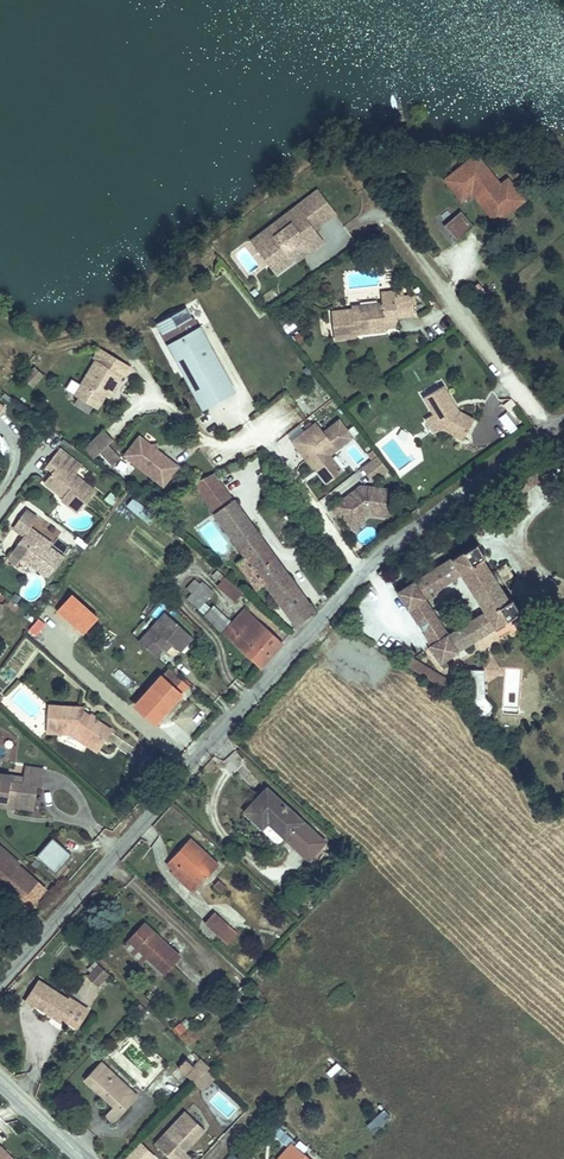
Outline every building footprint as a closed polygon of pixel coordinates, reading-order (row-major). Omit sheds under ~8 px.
[(483,164),(476,155),(445,180),(448,184),(472,166),(476,170),(483,164)] [(504,190),(500,185),(483,164),(476,170),(472,166),(448,184),(461,200),(472,192),(473,191),(476,191),(478,194),(475,196),(496,222),(518,205),(516,203),(522,198),(512,184),(504,190)] [(504,190),(512,184),(508,179),(500,185),(504,190)] [(314,229),(336,213),(318,189),(296,206),(302,214),(256,250),(275,274),(293,260),(294,259),(291,256),(305,246),(300,240),(314,229)] [(256,250),(302,214),(296,206),(250,241),(256,250)] [(473,225),(461,212),(445,226),(456,239),(473,225)] [(324,241),(314,229),(300,240),(305,246),(291,256),(294,259),(293,260),(296,263),(324,241)] [(381,239),(377,234),(372,238),(375,243),(381,239)] [(396,301),(395,296),(394,291),(382,293),(383,303),(396,301)] [(414,315),(413,304),(416,304),(415,294),(404,295),(395,296),(396,301),(398,317),(414,315)] [(398,320),(398,317),(396,301),(383,303),(352,306),(352,309),(331,312),(335,340),(356,337),(355,334),(355,332),(386,328),(385,322),(398,320)] [(197,323),(187,304),(156,321),(202,405),(235,386),(200,321),(197,323)] [(288,321),(282,314),(277,318),(283,325),(288,321)] [(305,340),(300,333),(294,337),(300,344),(305,340)] [(107,364),(113,353),(99,346),(93,356),(96,358),(107,364)] [(75,394),(98,407),(106,393),(114,380),(117,382),(123,373),(125,374),(131,364),(113,353),(107,364),(96,358),(75,394)] [(33,387),(46,374),(36,365),(24,378),(33,387)] [(110,395),(117,382),(114,380),(106,393),(110,395)] [(474,419),(458,411),(455,414),(450,405),(454,403),(443,385),(424,397),(434,414),(442,428),(463,439),(474,419)] [(509,411),(517,405),(511,399),(504,405),(509,411)] [(458,411),(454,403),(450,405),(455,414),(458,411)] [(442,428),(434,414),(426,418),(434,432),(442,428)] [(341,473),(328,457),(351,440),(338,422),(323,434),(316,425),(291,443),(312,470),(313,469),(316,472),(318,471),(320,473),(318,475),(325,485),(341,473)] [(115,439),(104,428),(85,447),(96,458),(115,439)] [(180,465),(159,448),(153,449),(153,444),(141,435),(124,456),(164,486),(180,465)] [(371,458),(377,453),(373,448),(366,452),(371,458)] [(59,449),(51,458),(58,464),(52,472),(43,483),(57,494),(59,492),(63,496),(60,500),(76,513),(94,491),(74,475),(81,466),(59,449)] [(371,458),(361,466),(373,482),(390,470),(377,453),(371,458)] [(58,464),(51,458),(45,466),(52,472),(58,464)] [(217,472),(193,483),(246,557),(262,578),(297,626),(318,611),(217,472)] [(388,518),(391,492),(360,488),(356,491),(358,494),(354,497),(352,494),(330,511),(336,520),(340,517),(346,526),(355,519),(359,520),(360,521),(366,516),(388,518)] [(133,498),(126,507),(145,522),(152,514),(133,498)] [(359,520),(355,519),(346,526),(352,533),(363,525),(360,521),(359,520)] [(22,552),(19,556),(48,578),(63,557),(49,547),(35,536),(37,534),(29,527),(15,546),(22,552)] [(37,534),(35,536),(49,547),(51,544),(37,534)] [(476,543),(398,593),(407,608),(408,608),(423,598),(461,574),(486,612),(447,636),(433,645),(431,646),(441,661),(520,611),(511,598),(508,600),(482,559),(485,557),(476,543)] [(12,551),(19,556),(22,552),(15,546),(12,551)] [(253,584),(262,578),(246,557),(238,563),(253,584)] [(243,593),(222,575),(219,578),(222,580),(217,586),(236,602),(243,593)] [(203,582),(187,599),(198,609),(204,603),(214,592),(203,582)] [(11,597),(4,603),(14,614),(21,608),(11,597)] [(408,608),(418,623),(433,613),(423,598),(408,608)] [(210,607),(204,603),(198,609),(204,614),(210,607)] [(211,609),(205,616),(222,631),(227,625),(211,609)] [(224,634),(260,668),(282,643),(245,610),(224,634)] [(418,623),(423,631),(438,621),(433,613),(418,623)] [(171,647),(180,654),(193,640),(167,615),(141,644),(156,658),(162,651),(165,653),(171,647)] [(39,619),(30,631),(36,635),(45,624),(39,619)] [(423,631),(433,645),(447,636),(438,621),(423,631)] [(414,658),(406,664),(444,687),(452,682),(414,658)] [(175,687),(182,680),(169,669),(163,676),(175,687)] [(471,699),(484,717),(494,708),(485,699),(485,671),(470,671),(471,699)] [(175,687),(163,676),(136,705),(156,723),(183,694),(175,687)] [(101,740),(105,742),(113,731),(84,713),(85,709),(49,706),(48,729),(74,731),(97,746),(101,740)] [(194,729),(203,713),(192,707),(183,722),(194,729)] [(99,753),(105,742),(101,740),(97,746),(74,731),(48,729),(47,733),(71,735),(99,753)] [(35,807),(38,787),(44,788),(47,770),(27,767),(25,778),(24,784),(10,781),(11,776),(0,774),(0,800),(8,802),(9,799),(17,800),(16,806),(26,808),(27,805),(35,807)] [(24,784),(25,778),(11,776),(10,781),(24,784)] [(264,829),(269,823),(310,862),(329,841),(268,785),(244,811),(264,829)] [(0,800),(0,806),(16,809),(16,806),(17,800),(9,799),(8,802),(0,800)] [(37,856),(56,873),(73,854),(55,837),(37,856)] [(190,838),(169,860),(198,887),(219,865),(190,838)] [(2,847),(0,849),(0,880),(4,884),(21,900),(37,883),(17,864),(19,863),(2,847)] [(198,887),(169,860),(165,865),(172,872),(170,874),(191,894),(198,887)] [(215,911),(205,922),(228,943),(238,933),(215,911)] [(180,955),(144,923),(128,940),(146,957),(164,973),(180,955)] [(146,957),(128,940),(124,945),(142,961),(146,957)] [(110,971),(99,962),(87,976),(98,985),(110,971)] [(53,1015),(55,1012),(68,1021),(79,1028),(92,1009),(71,996),(70,999),(39,979),(25,1001),(35,1007),(37,1005),(53,1015)] [(66,1024),(68,1021),(55,1012),(53,1015),(66,1024)] [(179,1036),(192,1025),(186,1018),(173,1029),(179,1036)] [(127,1105),(118,1097),(126,1088),(96,1062),(81,1079),(111,1105),(103,1114),(112,1122),(127,1105)] [(202,1091),(215,1077),(207,1070),(194,1084),(202,1091)] [(126,1088),(118,1097),(127,1105),(135,1096),(126,1088)] [(185,1111),(176,1121),(186,1130),(188,1127),(196,1135),(203,1127),(185,1111)] [(196,1135),(188,1127),(186,1130),(176,1121),(154,1144),(170,1158),(175,1158),(183,1150),(196,1135)] [(0,1143),(0,1158),(16,1158),(0,1143)] [(293,1144),(279,1158),(310,1158),(293,1144)] [(175,1158),(188,1158),(190,1157),(183,1150),(175,1158)]
